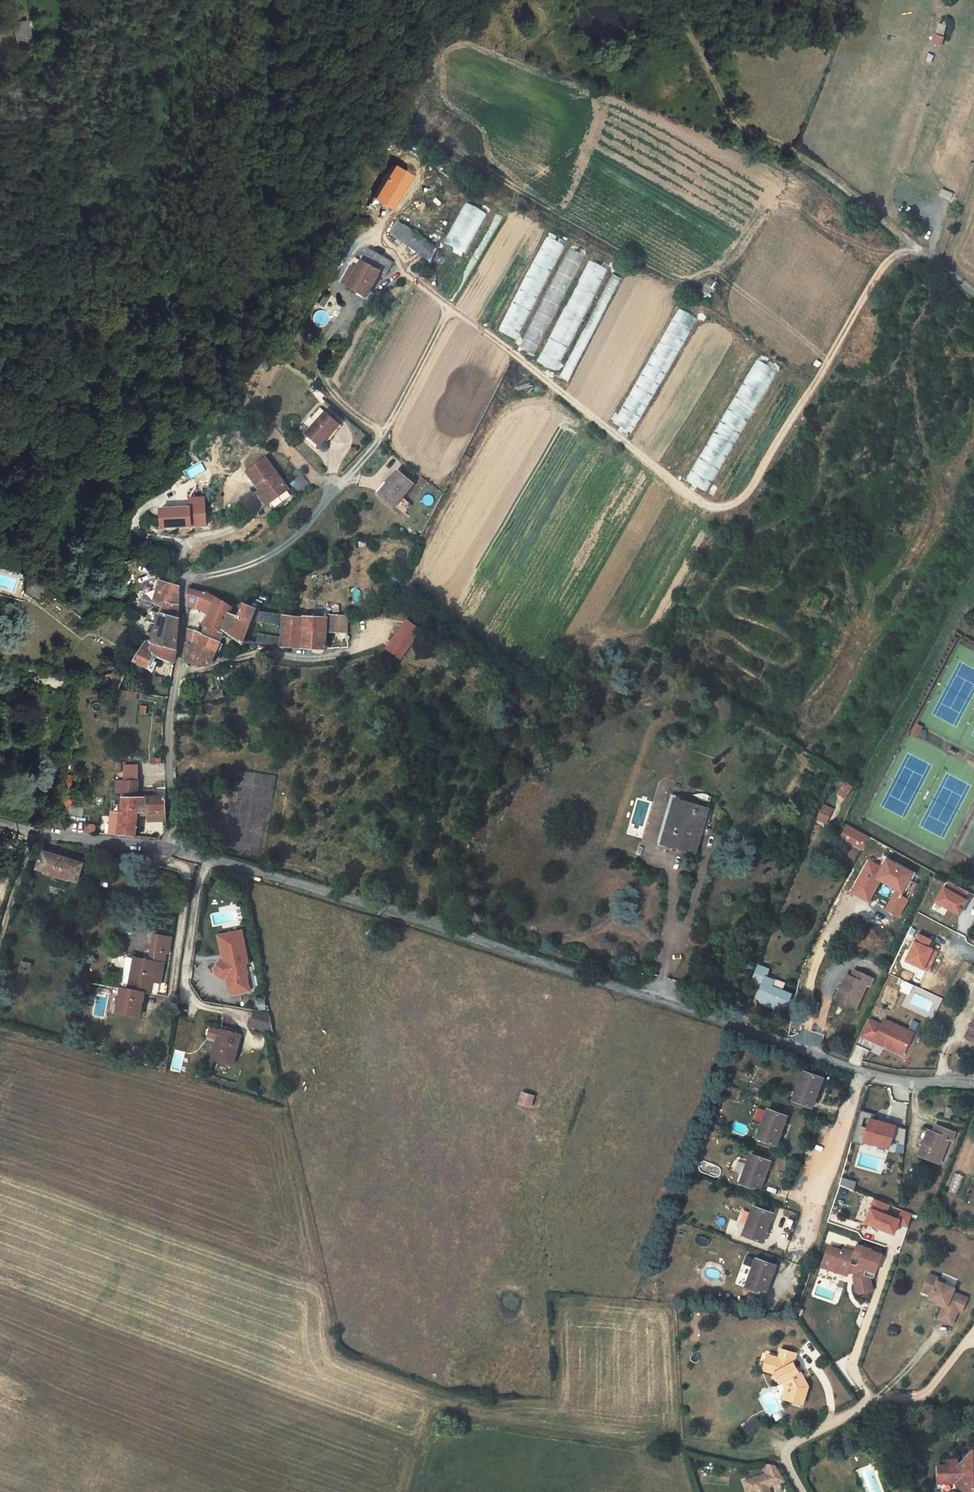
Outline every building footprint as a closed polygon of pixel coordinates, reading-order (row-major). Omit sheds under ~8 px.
[(943,37),(933,34),(932,39),(931,43),(940,46),(943,37)] [(390,164),(372,197),(389,207),(407,174),(390,164)] [(444,243),(465,254),(486,213),(465,202),(444,243)] [(403,224),(398,221),(390,232),(395,236),(403,224)] [(423,238),(403,224),(395,236),(415,249),(423,238)] [(564,246),(546,237),(498,330),(516,339),(564,246)] [(433,246),(425,240),(417,251),(426,258),(433,246)] [(385,274),(392,262),(367,248),(356,268),(347,286),(365,295),(378,271),(385,274)] [(584,257),(568,249),(518,347),(534,356),(584,257)] [(584,260),(541,365),(546,367),(549,359),(562,364),(602,267),(584,260)] [(350,266),(341,283),(347,286),(356,268),(350,266)] [(674,308),(627,412),(630,413),(625,422),(621,420),(618,426),(633,433),(678,335),(684,338),(694,317),(674,308)] [(746,370),(688,482),(706,491),(752,403),(756,405),(768,382),(746,370)] [(324,412),(320,408),(312,417),(316,421),(324,412)] [(338,424),(324,412),(316,421),(305,433),(320,446),(330,434),(330,433),(338,424)] [(341,427),(338,424),(330,433),(330,434),(333,436),(341,427)] [(293,446),(285,437),(282,439),(290,448),(293,446)] [(320,474),(300,452),(295,456),(315,478),(320,474)] [(248,472),(260,489),(269,502),(288,488),(265,458),(248,472)] [(413,483),(397,470),(386,483),(387,485),(379,494),(394,506),(402,497),(413,483)] [(310,485),(301,474),(291,483),(300,494),(310,485)] [(266,504),(269,502),(260,489),(257,491),(266,504)] [(405,500),(402,497),(394,506),(397,509),(405,500)] [(190,507),(160,509),(161,527),(191,526),(190,507)] [(38,599),(45,588),(28,574),(25,591),(38,599)] [(154,597),(144,594),(139,607),(142,608),(147,609),(152,607),(152,602),(159,605),(161,606),(161,608),(160,612),(178,617),(179,585),(160,579),(154,597)] [(209,594),(187,588),(186,605),(195,607),(200,609),(201,605),(210,609),(215,597),(209,593),(209,594)] [(828,599),(820,594),(812,608),(820,612),(828,599)] [(230,613),(232,607),(215,597),(210,609),(209,614),(206,621),(204,626),(222,633),(223,630),(222,629),(228,612),(230,613)] [(241,605),(238,604),(232,607),(230,613),(228,612),(222,629),(223,630),(242,644),(254,611),(256,608),(243,603),(241,605)] [(201,605),(200,609),(209,614),(210,609),(201,605)] [(176,649),(178,617),(160,612),(159,613),(151,610),(147,617),(146,619),(156,624),(151,642),(176,649)] [(266,612),(259,612),(256,620),(265,621),(266,612)] [(282,623),(283,614),(266,612),(265,621),(282,623)] [(296,616),(283,614),(282,623),(281,638),(281,647),(325,649),(326,631),(347,632),(348,615),(327,615),(326,617),(309,617),(301,616),(296,616)] [(422,630),(407,619),(386,649),(401,659),(422,630)] [(222,633),(204,626),(202,631),(201,633),(195,630),(193,643),(215,652),(218,647),(220,643),(222,633)] [(193,643),(195,630),(186,628),(186,642),(193,643)] [(281,647),(281,638),(259,634),(257,644),(281,647)] [(174,661),(176,649),(151,642),(146,640),(133,660),(147,668),(150,661),(154,653),(174,661)] [(193,643),(186,662),(209,665),(215,652),(193,643)] [(150,661),(147,668),(151,670),(155,663),(150,661)] [(167,697),(171,680),(166,678),(161,694),(167,697)] [(131,691),(120,690),(119,697),(130,699),(131,691)] [(152,707),(141,705),(140,712),(150,713),(152,707)] [(190,724),(191,714),(176,713),(175,724),(190,724)] [(923,727),(918,724),(913,734),(918,737),(923,727)] [(123,780),(116,780),(115,793),(121,796),(123,780)] [(121,796),(122,797),(137,797),(137,790),(138,781),(123,780),(121,796)] [(844,798),(851,785),(843,781),(837,794),(844,798)] [(122,797),(122,805),(118,835),(135,837),(137,812),(145,812),(145,796),(137,797),(122,797)] [(166,812),(165,796),(154,796),(145,796),(145,812),(148,812),(166,812)] [(707,809),(675,799),(662,843),(692,852),(698,832),(697,832),(698,826),(702,828),(707,809)] [(118,835),(122,805),(113,804),(110,834),(118,835)] [(49,826),(58,827),(60,817),(60,810),(51,809),(49,826)] [(712,810),(707,809),(702,828),(707,829),(712,810)] [(64,818),(66,818),(79,819),(80,813),(65,811),(64,818)] [(831,815),(823,811),(816,824),(826,829),(830,820),(829,819),(831,815)] [(166,821),(166,812),(148,812),(148,821),(166,821)] [(867,836),(847,825),(841,835),(861,846),(867,836)] [(36,868),(53,874),(59,875),(76,880),(82,863),(42,851),(36,868)] [(887,860),(882,868),(869,862),(853,892),(870,901),(881,881),(898,890),(887,910),(899,916),(917,884),(909,880),(913,873),(887,860)] [(22,892),(26,893),(29,894),(33,879),(26,876),(22,892)] [(943,887),(935,901),(959,915),(967,900),(964,899),(968,892),(949,882),(945,888),(943,887)] [(77,907),(83,908),(86,894),(79,893),(77,907)] [(227,978),(230,995),(250,991),(246,974),(248,974),(246,964),(248,963),(244,940),(239,941),(238,932),(225,934),(227,949),(225,950),(226,958),(224,961),(224,962),(219,962),(215,968),(216,975),(222,979),(227,978)] [(155,933),(151,949),(166,952),(168,952),(171,936),(155,933)] [(219,935),(224,962),(224,961),(226,958),(225,950),(227,949),(225,934),(219,935)] [(918,934),(906,960),(927,970),(936,952),(927,947),(931,940),(918,934)] [(160,983),(166,952),(151,949),(149,961),(134,958),(128,989),(120,988),(116,1011),(139,1016),(144,992),(151,994),(153,982),(160,983)] [(30,964),(21,962),(19,972),(23,972),(24,967),(29,968),(30,964)] [(761,967),(754,985),(764,989),(761,997),(769,1000),(770,1003),(769,1006),(785,1013),(792,995),(784,991),(774,988),(777,982),(769,978),(772,971),(761,967)] [(847,975),(843,985),(842,985),(844,986),(842,990),(840,989),(840,990),(836,998),(855,1008),(867,984),(870,985),(872,979),(854,970),(851,977),(847,975)] [(777,980),(777,982),(774,988),(784,991),(787,983),(777,980)] [(769,1000),(761,997),(759,1001),(762,1007),(768,1009),(769,1006),(770,1003),(769,1000)] [(250,1026),(273,1032),(270,1014),(253,1010),(250,1026)] [(870,1019),(862,1036),(890,1048),(893,1044),(907,1051),(915,1033),(886,1020),(883,1025),(870,1019)] [(965,1037),(973,1042),(973,1020),(965,1037)] [(220,1029),(211,1060),(223,1063),(232,1066),(233,1066),(241,1034),(220,1029)] [(890,1048),(905,1055),(907,1051),(893,1044),(890,1048)] [(132,1053),(143,1056),(145,1049),(134,1045),(132,1053)] [(130,1058),(141,1062),(143,1056),(132,1053),(130,1058)] [(230,1073),(232,1066),(223,1063),(221,1071),(230,1073)] [(822,1079),(803,1071),(792,1100),(811,1108),(822,1079)] [(533,1096),(523,1093),(519,1104),(529,1107),(533,1096)] [(787,1116),(767,1108),(756,1138),(776,1145),(787,1116)] [(948,1109),(945,1117),(958,1123),(961,1114),(948,1109)] [(863,1145),(865,1137),(891,1144),(893,1135),(900,1137),(899,1140),(905,1141),(906,1129),(874,1120),(875,1114),(861,1110),(852,1142),(863,1145)] [(955,1133),(935,1125),(933,1132),(929,1130),(919,1154),(940,1163),(949,1139),(952,1140),(955,1133)] [(770,1162),(750,1154),(739,1183),(759,1191),(770,1162)] [(888,1205),(874,1199),(864,1222),(892,1234),(898,1220),(884,1215),(888,1205)] [(772,1214),(752,1206),(741,1235),(762,1242),(772,1214)] [(896,1216),(898,1209),(888,1206),(886,1214),(896,1216)] [(932,1215),(930,1221),(939,1225),(941,1219),(932,1215)] [(950,1222),(941,1219),(939,1225),(948,1228),(950,1222)] [(864,1244),(863,1247),(870,1249),(870,1251),(879,1254),(880,1249),(864,1244)] [(881,1254),(879,1254),(870,1251),(870,1249),(863,1247),(857,1245),(854,1252),(844,1249),(843,1251),(832,1247),(829,1255),(833,1262),(833,1263),(831,1269),(838,1271),(838,1273),(846,1276),(848,1270),(855,1273),(853,1278),(856,1292),(858,1294),(871,1291),(869,1278),(869,1277),(873,1278),(876,1270),(875,1270),(881,1254)] [(829,1255),(832,1247),(829,1246),(822,1267),(838,1273),(838,1271),(831,1269),(833,1263),(833,1262),(829,1255)] [(742,1264),(752,1268),(755,1258),(746,1255),(742,1264)] [(775,1266),(755,1258),(752,1268),(745,1287),(765,1295),(775,1266)] [(939,1279),(928,1274),(923,1286),(932,1289),(930,1295),(928,1298),(936,1302),(943,1304),(942,1307),(937,1318),(951,1324),(957,1310),(960,1312),(966,1298),(952,1292),(953,1288),(944,1284),(938,1282),(939,1279)] [(932,1289),(923,1286),(921,1292),(930,1295),(932,1289)] [(779,1357),(768,1354),(763,1370),(774,1374),(779,1383),(782,1381),(786,1388),(788,1393),(788,1395),(800,1399),(801,1393),(807,1390),(808,1386),(800,1371),(798,1372),(796,1368),(793,1363),(797,1354),(781,1349),(779,1357)] [(802,1404),(807,1390),(801,1393),(800,1399),(788,1395),(788,1393),(786,1388),(782,1398),(802,1404)] [(972,1451),(958,1465),(958,1460),(947,1461),(947,1466),(938,1466),(939,1484),(955,1483),(957,1483),(956,1484),(965,1491),(970,1491),(972,1489),(973,1489),(973,1452),(972,1451)] [(764,1463),(771,1486),(785,1481),(775,1464),(764,1463)] [(745,1481),(749,1491),(752,1491),(753,1491),(768,1487),(764,1475),(745,1481)]
